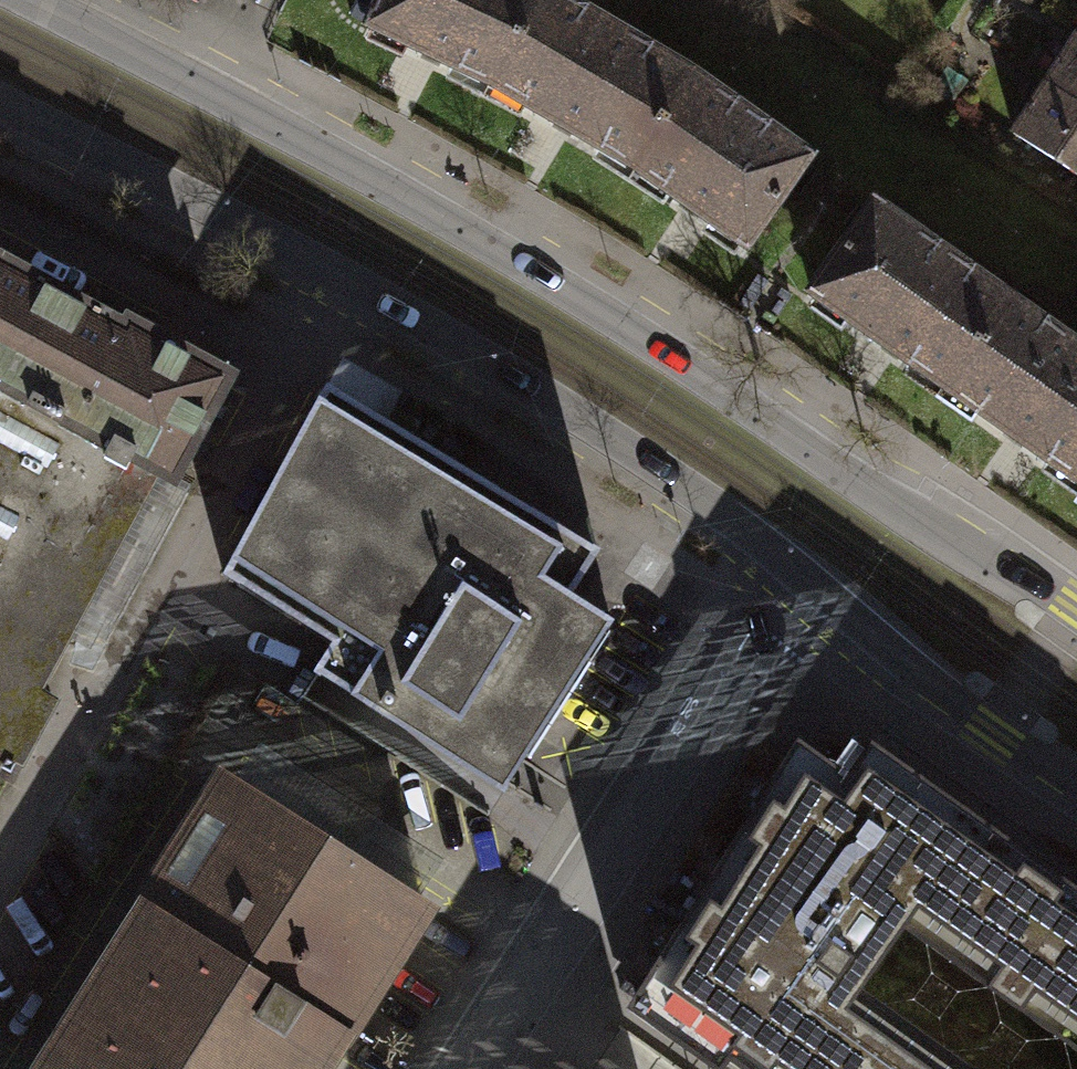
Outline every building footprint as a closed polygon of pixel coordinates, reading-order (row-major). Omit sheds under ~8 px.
[(483,86),(529,0),(369,0),(357,27),(483,86)] [(557,0),(529,0),(483,86),(623,166),(684,74),(557,0)] [(1067,34),(1076,40),(1076,19),(1067,34)] [(1067,34),(1035,83),(1076,111),(1076,40),(1067,34)] [(803,157),(684,74),(623,166),(738,248),(803,157)] [(1035,83),(1002,133),(1076,181),(1076,111),(1035,83)] [(801,292),(939,390),(1004,299),(866,201),(801,292)] [(0,271),(0,754),(10,760),(42,701),(24,691),(54,636),(147,465),(161,473),(213,378),(188,365),(197,348),(193,335),(166,320),(153,324),(144,341),(119,327),(116,333),(0,271)] [(1004,299),(939,390),(1070,483),(1076,473),(1076,351),(1004,299)] [(588,553),(317,385),(214,575),(322,642),(303,673),(494,792),(506,773),(602,620),(561,595),(588,553)] [(147,465),(54,636),(87,653),(180,483),(161,473),(147,465)] [(871,742),(848,775),(797,740),(626,1008),(711,1068),(724,1068),(729,1061),(740,1068),(975,1068),(865,991),(907,931),(1076,1051),(1076,888),(871,742)] [(260,748),(235,789),(419,906),(446,863),(260,748)] [(128,907),(132,910),(333,1037),(334,1038),(419,906),(235,789),(212,774),(128,907)] [(30,1068),(313,1068),(333,1037),(132,910),(30,1068)]
